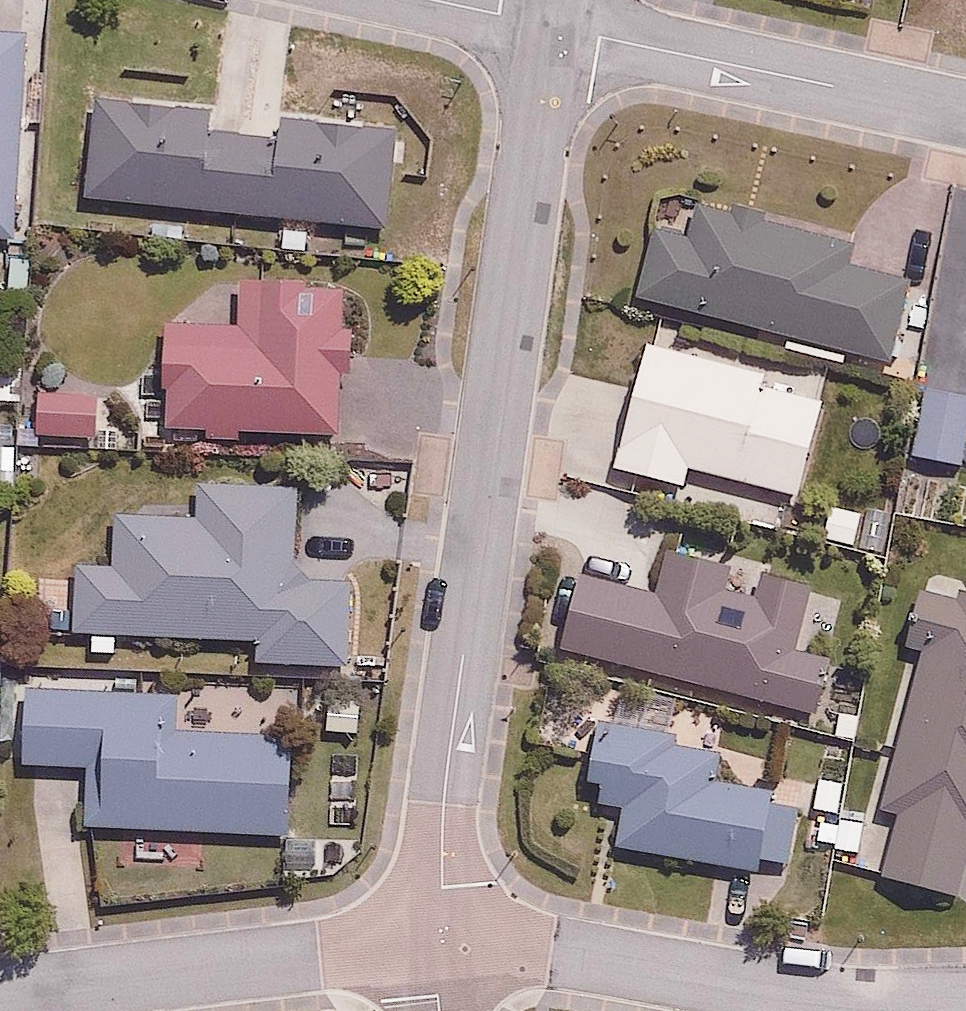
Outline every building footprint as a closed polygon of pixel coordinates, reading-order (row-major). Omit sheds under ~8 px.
[(25,32),(0,31),(0,240),(22,240),(25,32)] [(94,100),(86,201),(390,224),(398,126),(278,117),(276,137),(213,132),(215,109),(94,100)] [(657,231),(637,297),(893,373),(918,285),(856,267),(861,251),(701,204),(691,241),(657,231)] [(162,316),(161,431),(349,434),(351,289),(239,287),(238,317),(162,316)] [(779,372),(642,340),(611,468),(688,486),(692,473),(807,500),(831,400),(776,387),(779,372)] [(922,374),(905,456),(965,469),(965,384),(922,374)] [(105,391),(35,391),(35,440),(105,440),(105,391)] [(82,555),(80,632),(259,636),(258,662),(355,664),(358,580),(294,578),(296,485),(194,482),(193,516),(113,514),(112,556),(82,555)] [(581,572),(560,645),(816,718),(833,658),(798,648),(814,591),(663,548),(651,591),(581,572)] [(876,823),(896,828),(883,880),(961,900),(965,881),(965,587),(924,577),(902,663),(916,667),(876,823)] [(167,685),(24,682),(22,771),(87,773),(86,832),(297,837),(300,727),(166,723),(167,685)] [(773,820),(778,790),(722,780),(728,744),(597,722),(583,800),(621,807),(614,847),(769,874),(771,862),(792,866),(799,824),(773,820)]
